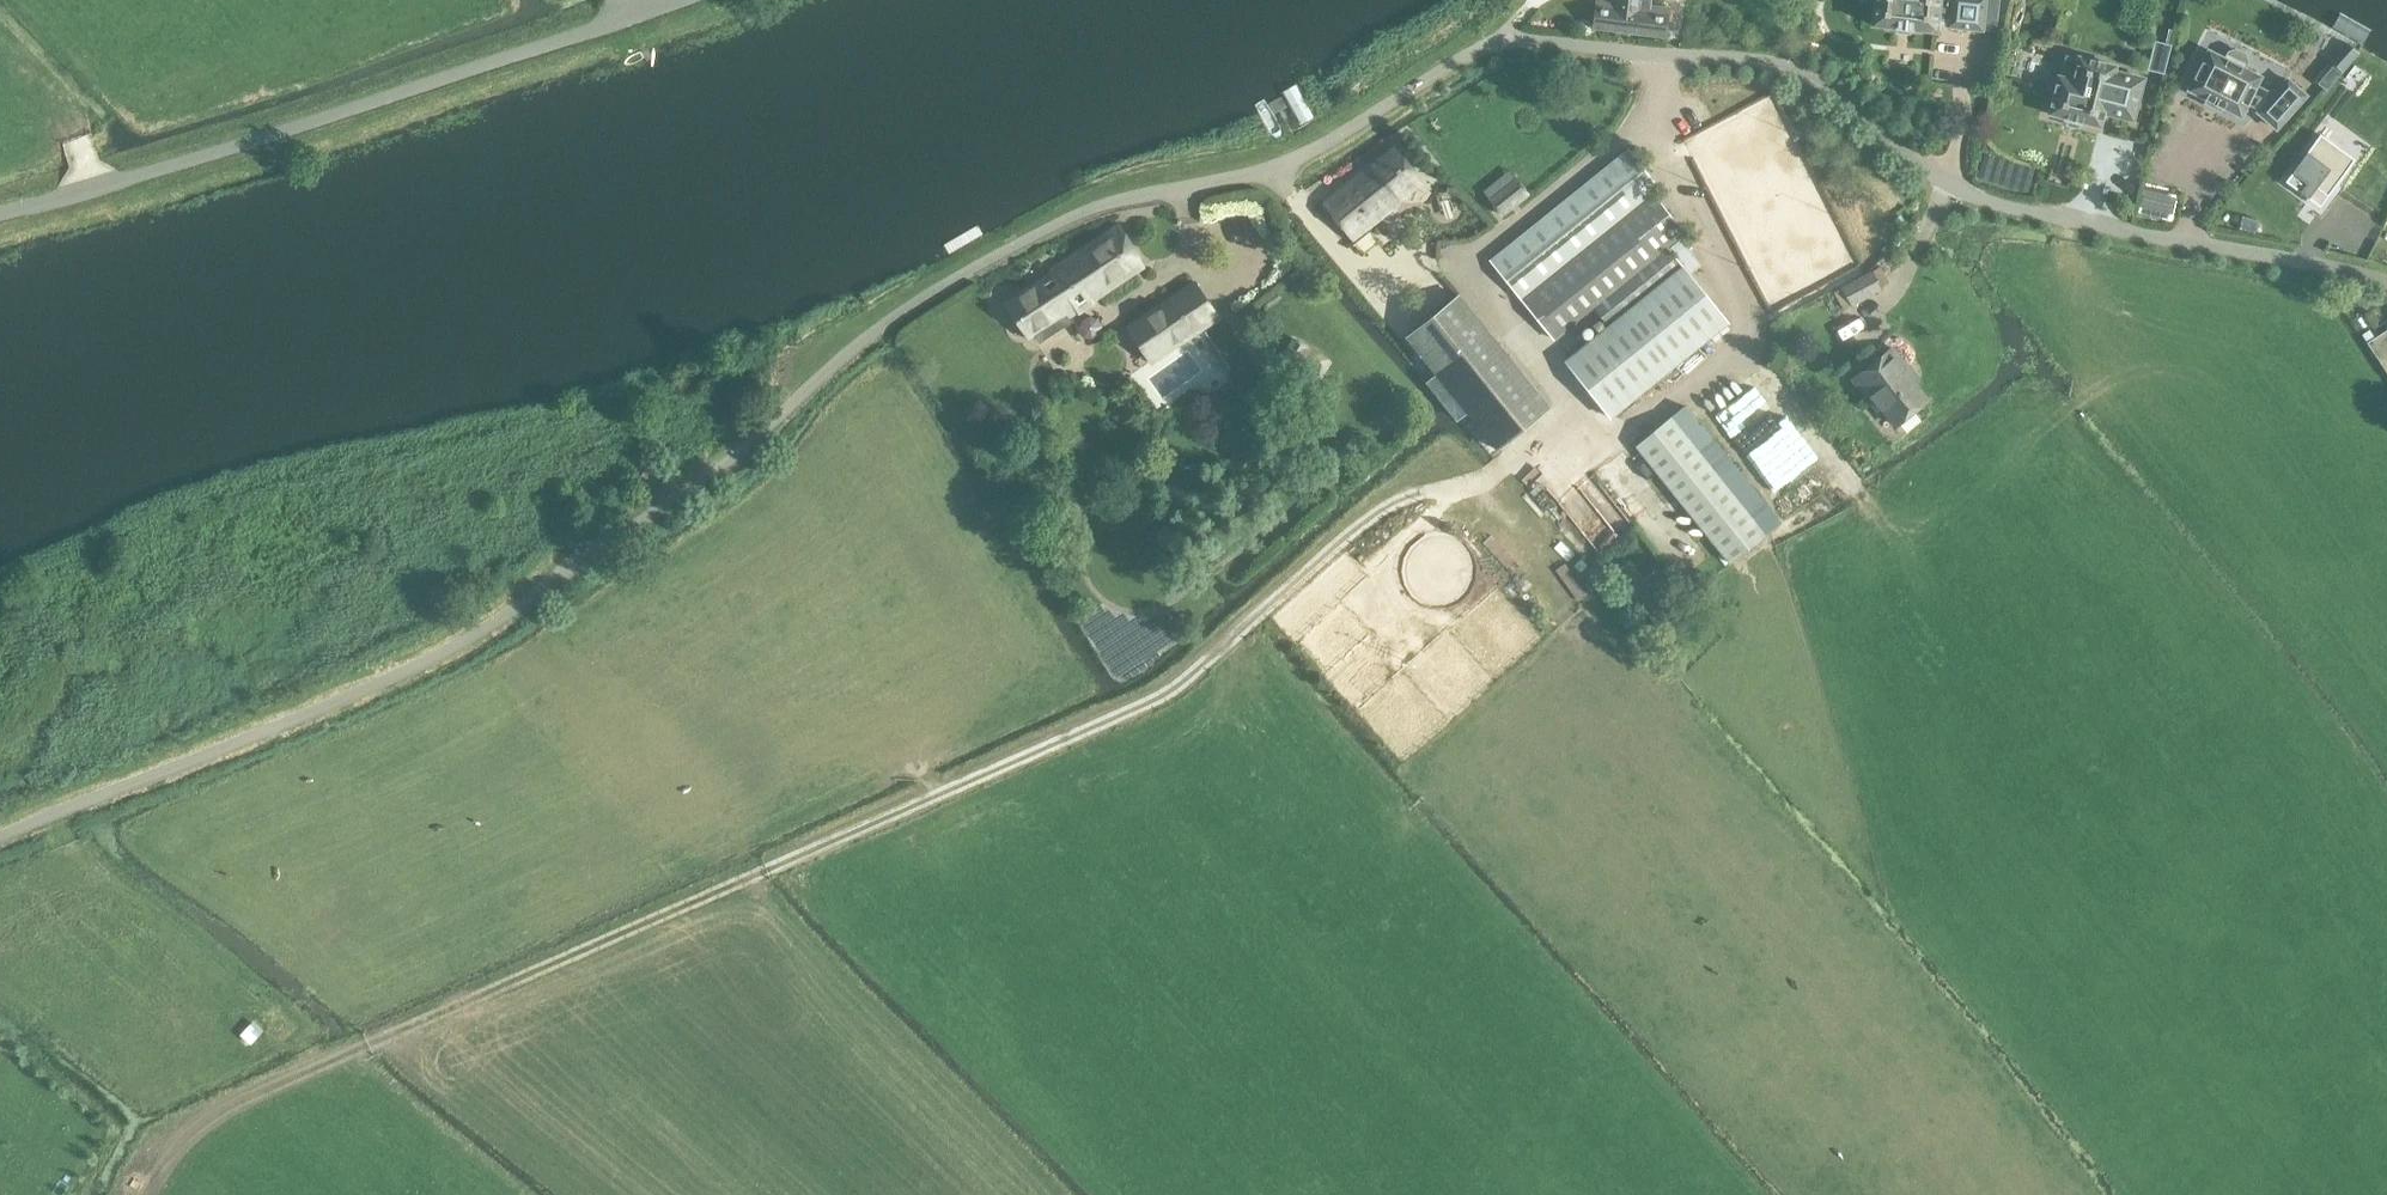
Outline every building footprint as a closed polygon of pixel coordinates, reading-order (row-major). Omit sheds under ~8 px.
[(1644,0),(1611,0),(1611,1),(1597,0),(1593,29),(1665,39),(1669,9),(1644,5),(1644,0)] [(1872,22),(1871,22),(1871,25),(1873,25),(1895,27),(1894,28),(1912,30),(1912,29),(1933,31),(1935,32),(1936,29),(1935,29),(1936,20),(1948,21),(1947,26),(1996,32),(1999,0),(1874,0),(1872,22)] [(2371,30),(2340,12),(2330,28),(2360,46),(2371,30)] [(2162,74),(2170,45),(2153,41),(2146,70),(2162,74)] [(2330,61),(2314,80),(2327,91),(2343,72),(2358,54),(2354,51),(2346,44),(2330,61)] [(2246,62),(2244,54),(2235,49),(2227,52),(2224,59),(2208,51),(2188,90),(2239,115),(2246,103),(2259,110),(2257,112),(2275,128),(2304,96),(2286,79),(2273,95),(2255,85),(2259,77),(2243,69),(2246,62)] [(2077,59),(2063,55),(2048,114),(2065,118),(2065,120),(2081,124),(2081,122),(2099,127),(2103,112),(2132,120),(2143,78),(2113,71),(2114,66),(2078,57),(2077,59)] [(1314,118),(1297,85),(1283,93),(1300,125),(1314,118)] [(2319,134),(2285,181),(2308,198),(2319,182),(2332,191),(2350,165),(2338,156),(2342,150),(2319,134)] [(1352,240),(1424,184),(1395,147),(1323,203),(1352,240)] [(1728,322),(1667,248),(1681,237),(1650,197),(1657,191),(1626,152),(1490,260),(1554,339),(1594,308),(1608,327),(1565,361),(1611,417),(1728,322)] [(2035,168),(1985,153),(1978,177),(2028,192),(2035,168)] [(1515,177),(1488,199),(1500,214),(1527,192),(1515,177)] [(2139,211),(2172,219),(2178,195),(2168,192),(2169,187),(2145,182),(2139,211)] [(2272,220),(2248,212),(2242,227),(2266,235),(2272,220)] [(1898,226),(1903,221),(1899,216),(1893,220),(1898,226)] [(980,225),(946,244),(951,254),(986,235),(980,225)] [(1065,318),(1143,267),(1119,230),(1007,304),(1028,336),(1033,333),(1038,341),(1068,322),(1065,318)] [(1881,288),(1870,269),(1838,287),(1850,306),(1881,288)] [(1218,317),(1196,283),(1143,318),(1166,352),(1218,317)] [(1497,448),(1549,406),(1459,295),(1407,337),(1497,448)] [(2369,343),(2386,370),(2386,332),(2369,343)] [(1927,401),(1904,371),(1907,369),(1891,348),(1852,380),(1869,400),(1872,397),(1896,426),(1927,401)] [(1780,519),(1765,499),(1750,512),(1700,449),(1712,439),(1684,406),(1637,445),(1732,560),(1780,519)] [(1593,581),(1599,575),(1591,566),(1585,572),(1593,581)]
